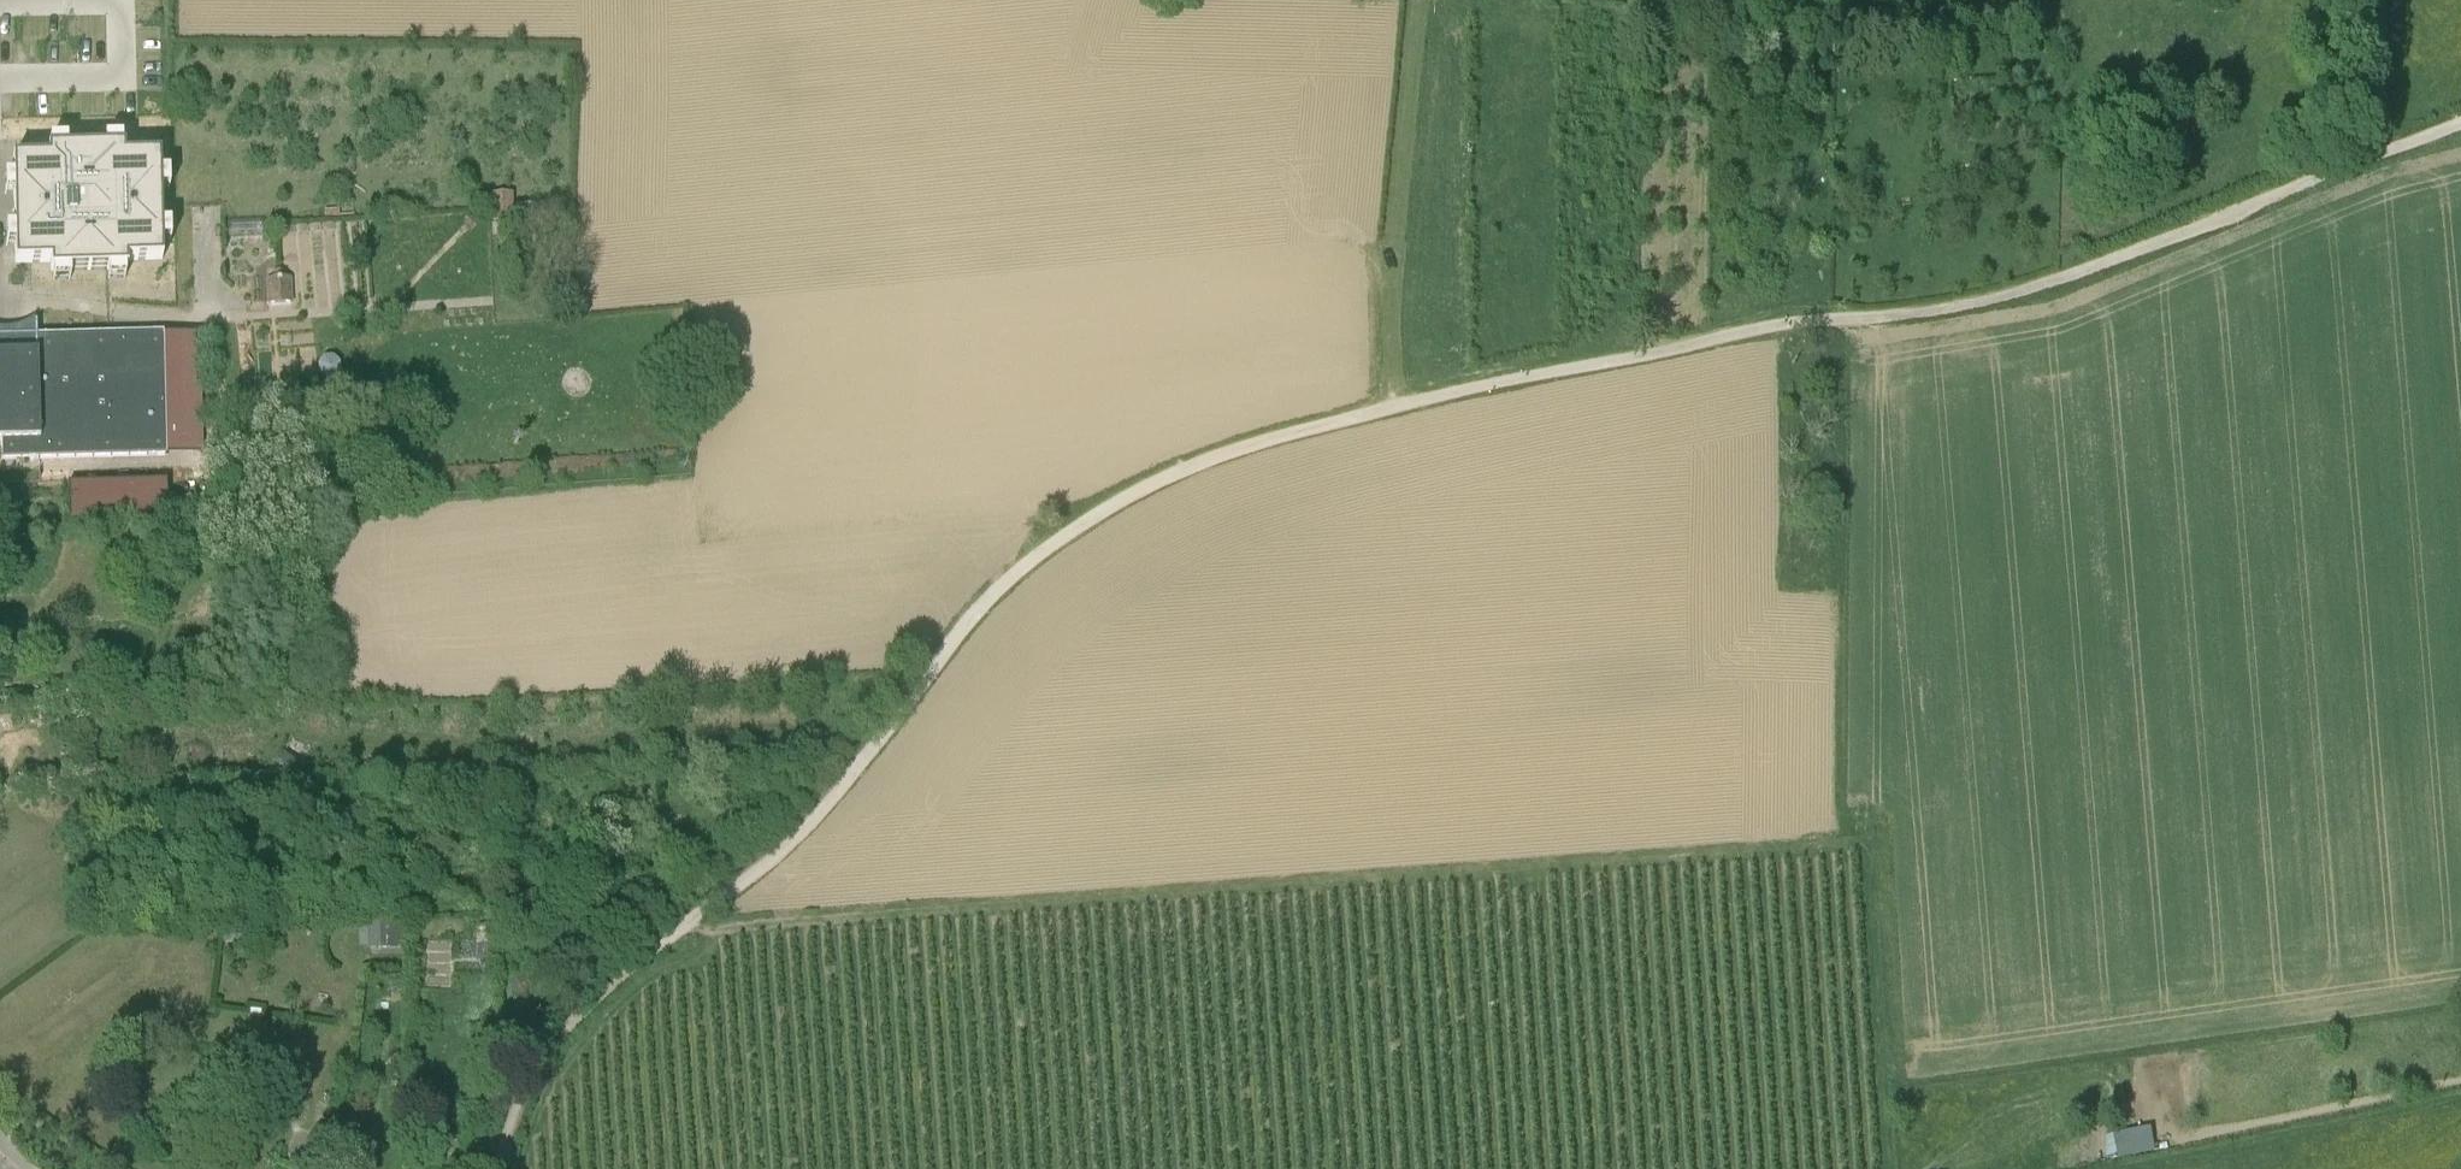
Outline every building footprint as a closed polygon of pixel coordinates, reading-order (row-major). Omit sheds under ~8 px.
[(2005,122),(2005,131),(2016,131),(2016,122),(2005,122)] [(49,155),(14,156),(17,261),(52,260),(52,269),(128,267),(128,258),(164,257),(161,152),(125,153),(125,144),(49,146),(49,155)] [(492,196),(494,223),(514,221),(512,194),(492,196)] [(272,272),(272,279),(266,279),(267,305),(293,304),(291,278),(285,279),(284,271),(272,272)] [(1,441),(2,460),(167,456),(167,431),(165,332),(0,336),(0,441),(1,441)] [(169,479),(70,482),(71,517),(170,514),(169,479)] [(405,922),(365,923),(366,949),(405,948),(405,922)] [(2154,1127),(2136,1129),(2138,1148),(2156,1146),(2154,1127)]
